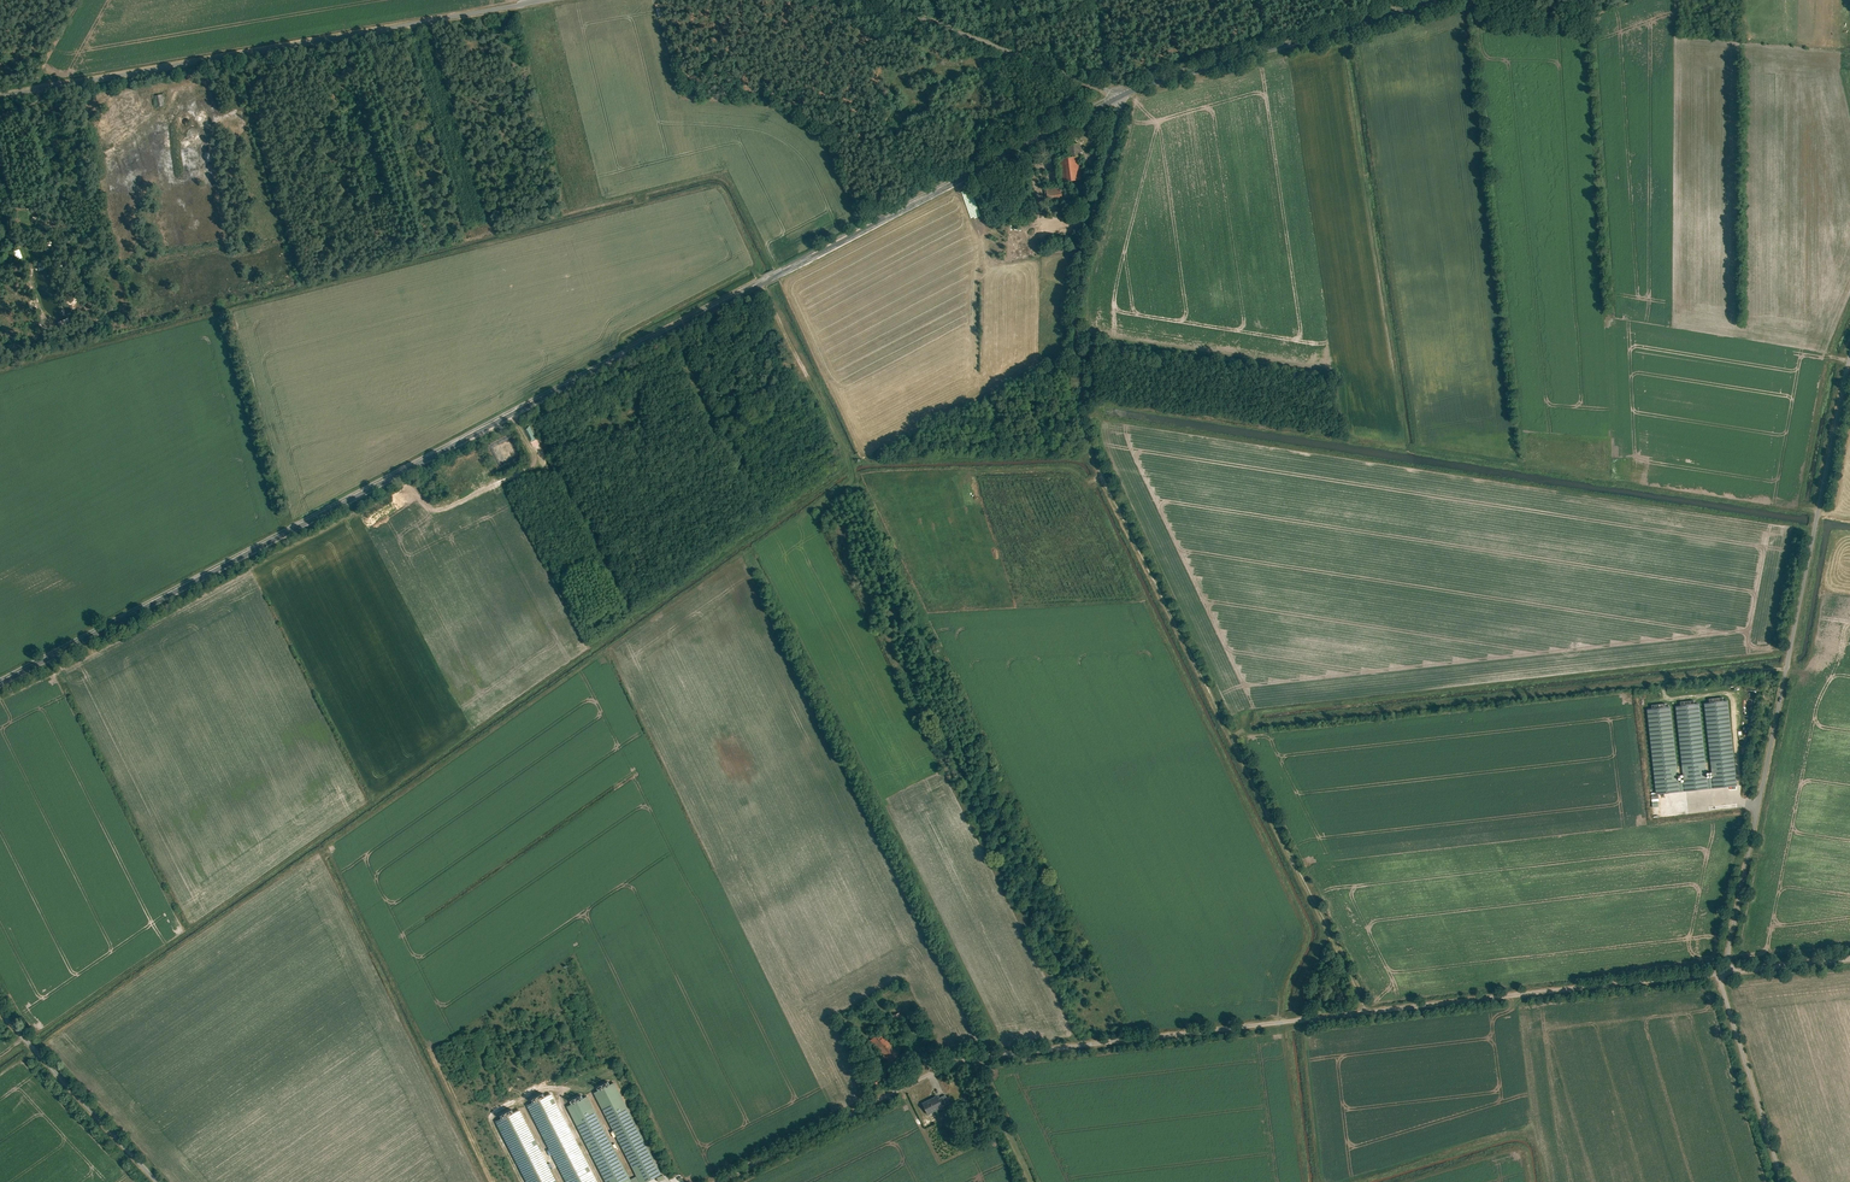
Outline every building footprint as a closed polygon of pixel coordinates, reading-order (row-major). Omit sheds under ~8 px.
[(1053,156),(1054,179),(1075,178),(1074,154),(1078,154),(1078,142),(1061,143),(1061,155),(1053,156)] [(1040,184),(1042,199),(1057,197),(1056,182),(1040,184)] [(18,259),(23,257),(19,249),(14,251),(18,259)] [(1713,781),(1714,788),(1737,786),(1727,701),(1723,701),(1722,696),(1709,698),(1709,703),(1705,703),(1713,781)] [(1676,707),(1686,791),(1710,788),(1709,781),(1700,704),(1695,705),(1694,699),(1681,701),(1681,706),(1676,707)] [(1647,711),(1657,795),(1681,792),(1680,785),(1671,708),(1666,709),(1665,703),(1652,705),(1652,710),(1647,711)] [(888,1011),(893,1019),(898,1016),(893,1007),(888,1011)] [(876,1026),(864,1036),(884,1061),(897,1051),(883,1033),(882,1034),(876,1026)] [(909,1051),(914,1062),(925,1057),(920,1046),(909,1051)] [(881,1069),(871,1076),(875,1082),(885,1076),(881,1069)] [(606,1181),(648,1181),(663,1174),(614,1082),(592,1092),(635,1177),(630,1179),(588,1096),(566,1106),(606,1181)] [(916,1097),(923,1111),(939,1102),(945,1099),(940,1089),(934,1093),(932,1089),(916,1097)] [(551,1092),(526,1105),(565,1181),(597,1181),(551,1092)] [(526,1181),(556,1181),(519,1109),(495,1121),(526,1181)]
